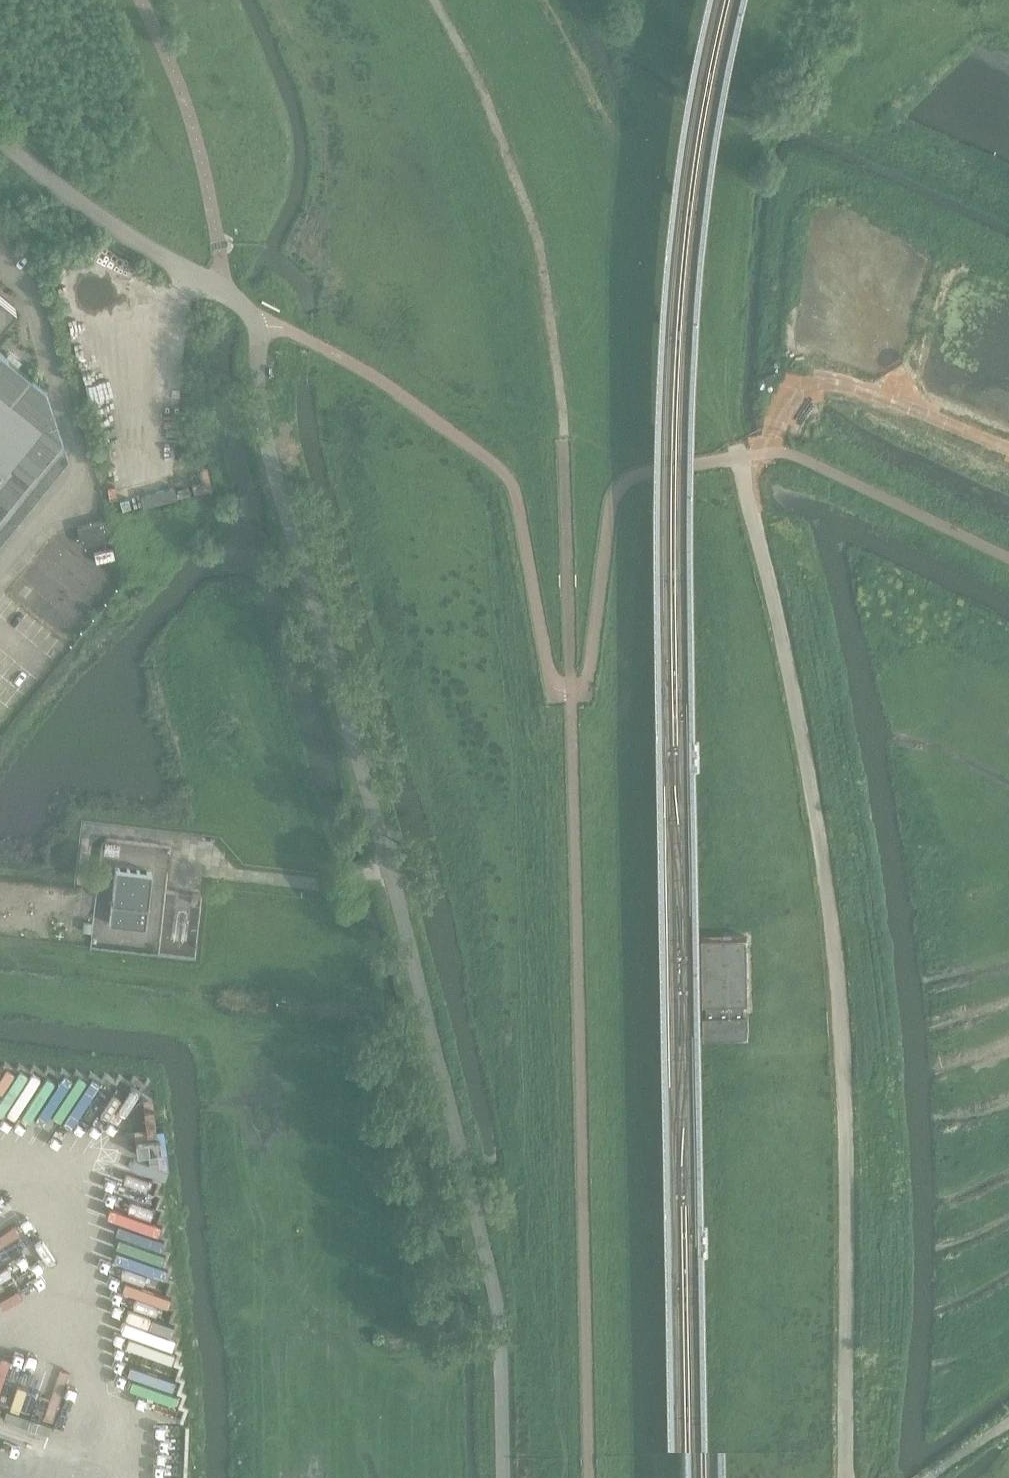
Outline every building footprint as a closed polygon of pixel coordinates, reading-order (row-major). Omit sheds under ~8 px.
[(15,306),(0,294),(0,324),(15,306)] [(68,457),(46,389),(0,352),(0,541),(68,457)] [(116,869),(110,924),(146,928),(152,872),(116,869)] [(193,896),(192,904),(200,905),(201,897),(193,896)] [(93,922),(84,921),(82,931),(91,933),(93,922)]
